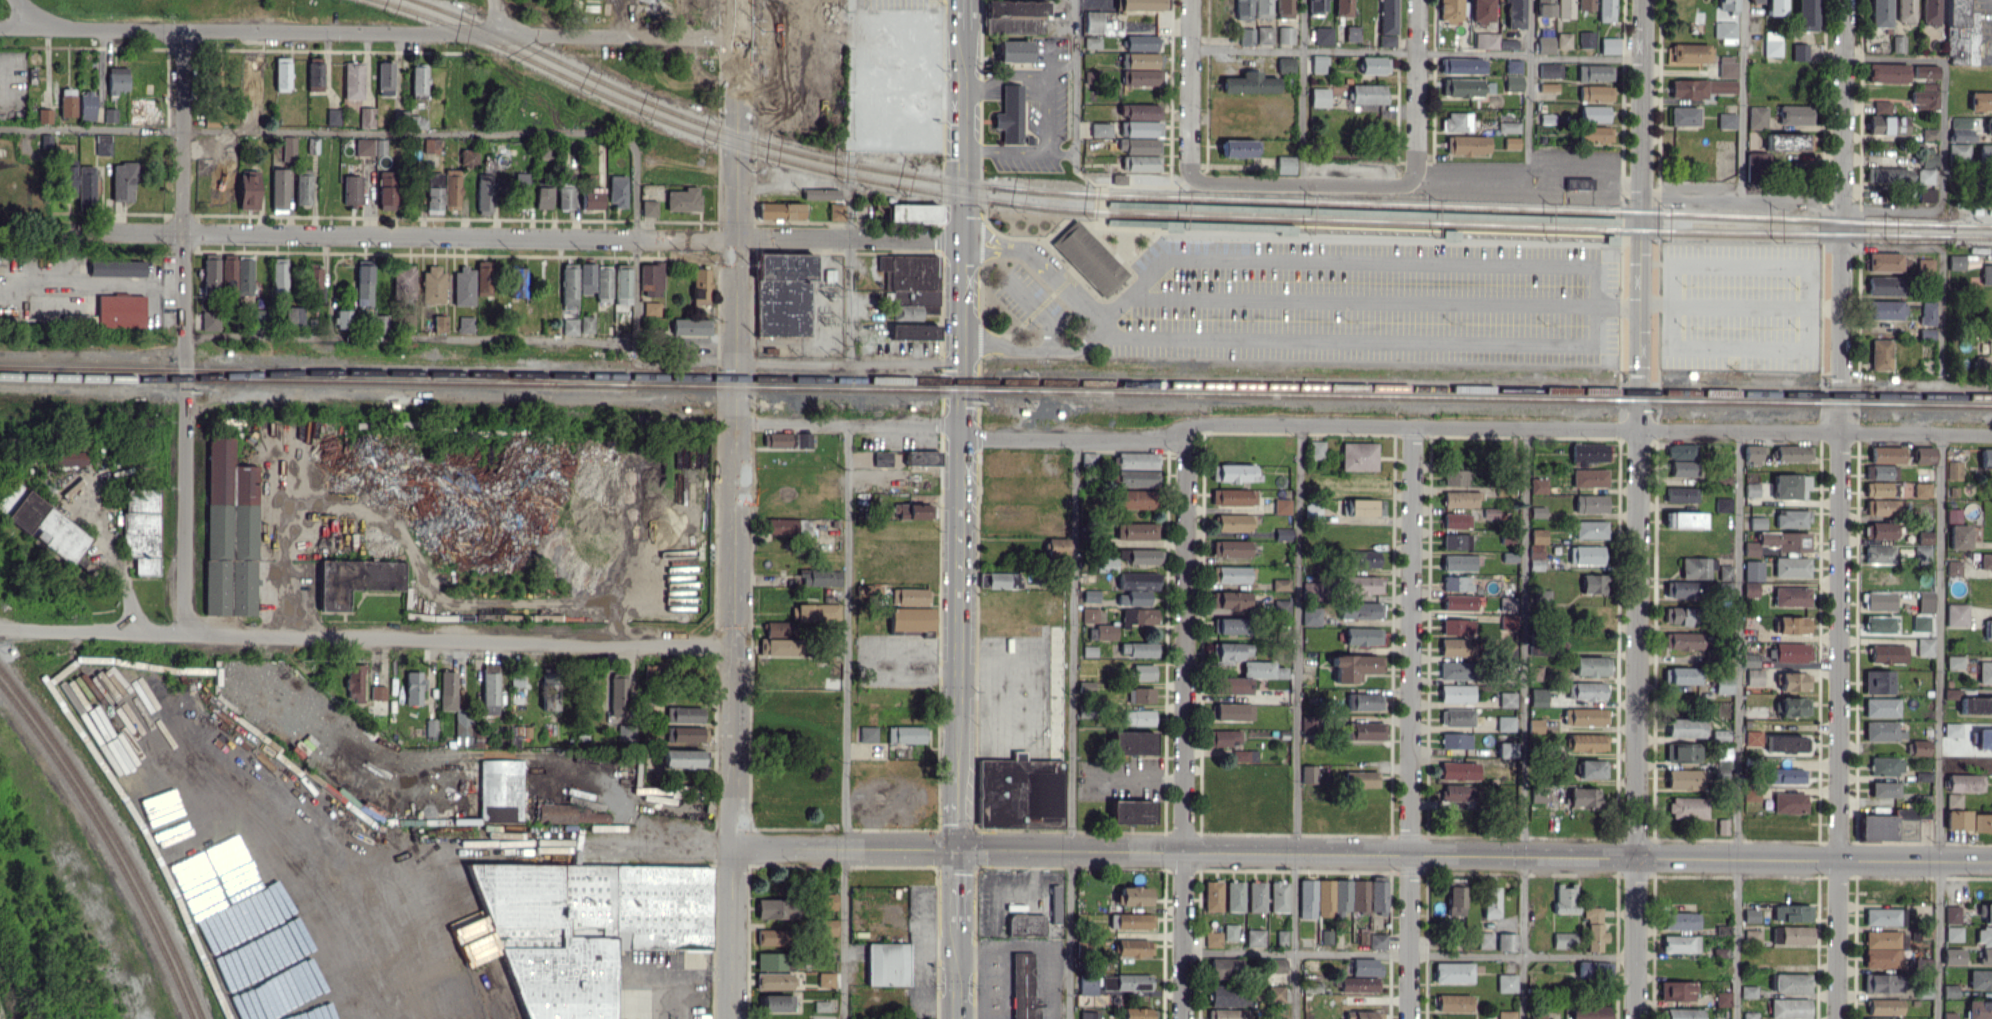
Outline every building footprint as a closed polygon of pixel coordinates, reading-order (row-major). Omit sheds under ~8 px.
[(802,130),(802,0),(758,0),(758,130),(802,130)] [(814,31),(839,32),(839,0),(815,0),(814,31)] [(1042,19),(1048,19),(1047,0),(1033,0),(985,1),(985,18),(997,18),(997,35),(1043,33),(1042,19)] [(1115,11),(1162,10),(1162,0),(1115,0),(1115,11)] [(1272,17),(1272,0),(1255,0),(1256,18),(1272,17)] [(1293,19),(1293,0),(1277,0),(1276,18),(1293,19)] [(1309,15),(1328,15),(1327,0),(1308,0),(1309,15)] [(1352,16),(1353,0),(1335,0),(1334,16),(1352,16)] [(1379,46),(1398,46),(1399,0),(1380,0),(1379,46)] [(1454,23),(1454,22),(1462,23),(1462,0),(1439,0),(1439,23),(1454,23)] [(1524,0),(1507,0),(1506,28),(1523,28),(1524,0)] [(1537,17),(1554,16),(1553,0),(1537,0),(1537,17)] [(1573,0),(1558,0),(1558,18),(1573,18),(1573,0)] [(1594,10),(1594,0),(1578,0),(1578,10),(1594,10)] [(1614,0),(1598,0),(1598,21),(1613,22),(1614,0)] [(1750,3),(1766,3),(1766,15),(1784,15),(1784,0),(1751,0),(1750,3)] [(1817,0),(1797,0),(1797,30),(1817,31),(1817,0)] [(1892,0),(1872,0),(1871,27),(1891,27),(1892,0)] [(1914,24),(1915,0),(1899,0),(1898,24),(1914,24)] [(1922,25),(1940,26),(1940,0),(1923,0),(1922,25)] [(1980,12),(1968,12),(1968,0),(1948,0),(1947,63),(1978,64),(1980,12)] [(1101,33),(1102,11),(1085,11),(1084,33),(1101,33)] [(1714,37),(1722,38),(1721,43),(1736,44),(1736,22),(1715,21),(1714,37)] [(1256,43),(1272,44),(1272,26),(1257,26),(1256,43)] [(1346,41),(1359,41),(1359,26),(1346,26),(1346,41)] [(1253,44),(1254,28),(1239,27),(1239,44),(1253,44)] [(1278,44),(1293,43),(1293,27),(1277,27),(1278,44)] [(1314,44),(1332,45),(1332,27),(1314,27),(1314,44)] [(1594,47),(1594,31),(1579,31),(1579,47),(1594,47)] [(1474,48),(1517,49),(1517,39),(1498,39),(1498,33),(1474,32),(1474,48)] [(1782,56),(1782,32),(1765,32),(1764,56),(1782,56)] [(1571,33),(1557,33),(1557,48),(1571,49),(1571,33)] [(1157,35),(1126,35),(1125,50),(1156,51),(1157,35)] [(1893,51),(1905,51),(1906,36),(1893,35),(1893,51)] [(1553,53),(1554,36),(1538,36),(1538,53),(1553,53)] [(1100,38),(1083,37),(1083,47),(1099,48),(1100,38)] [(1618,38),(1600,38),(1600,54),(1618,53),(1618,38)] [(1030,40),(999,41),(999,62),(1030,62),(1030,40)] [(1793,60),(1809,60),(1808,43),(1792,44),(1793,60)] [(1666,45),(1667,63),(1713,62),(1713,44),(1666,45)] [(1121,68),(1160,68),(1160,53),(1121,52),(1121,68)] [(1326,72),(1326,55),(1311,55),(1311,72),(1326,72)] [(1719,77),(1736,78),(1736,56),(1720,55),(1719,77)] [(276,91),(290,90),(290,57),(275,57),(276,91)] [(307,91),(323,90),(323,57),(307,57),(307,91)] [(1277,72),(1293,73),(1294,57),(1278,57),(1277,72)] [(1360,73),(1388,74),(1388,57),(1361,57),(1360,73)] [(1440,57),(1440,73),(1486,74),(1486,58),(1440,57)] [(1506,72),(1521,73),(1521,60),(1506,59),(1506,72)] [(344,99),(363,99),(364,61),(345,61),(344,99)] [(378,61),(378,95),(393,96),(394,62),(378,61)] [(243,62),(242,98),(259,98),(260,62),(243,62)] [(1562,63),(1540,63),(1540,78),(1562,78),(1562,63)] [(1909,83),(1909,63),(1869,63),(1868,83),(1909,83)] [(1612,81),(1612,64),(1578,65),(1578,81),(1612,81)] [(1939,65),(1914,65),(1914,78),(1923,78),(1922,89),(1938,89),(1939,65)] [(412,99),(427,99),(427,67),(412,66),(412,99)] [(128,91),(128,67),(108,67),(108,94),(117,94),(117,90),(128,91)] [(1124,84),(1162,85),(1162,70),(1124,69),(1124,84)] [(1277,77),(1260,77),(1259,69),(1241,69),(1241,77),(1222,77),(1223,93),(1278,92),(1277,77)] [(1085,82),(1100,83),(1101,71),(1085,70),(1085,82)] [(1505,91),(1523,92),(1523,75),(1506,75),(1505,91)] [(1494,92),(1494,81),(1443,79),(1442,96),(1482,97),(1482,92),(1494,92)] [(1558,92),(1558,83),(1539,83),(1539,92),(1558,92)] [(1385,84),(1350,85),(1350,105),(1367,104),(1367,109),(1379,109),(1379,104),(1386,104),(1385,84)] [(993,130),(1000,130),(1000,142),(1021,143),(1021,85),(1001,85),(1001,113),(993,113),(993,130)] [(1580,85),(1580,102),(1613,101),(1613,85),(1580,85)] [(60,116),(76,116),(76,88),(61,88),(60,116)] [(1310,106),(1328,107),(1329,88),(1311,88),(1310,106)] [(1913,91),(1914,109),(1939,109),(1939,91),(1913,91)] [(1991,111),(1991,92),(1972,91),(1971,111),(1991,111)] [(95,121),(95,92),(80,92),(79,121),(95,121)] [(130,124),(145,124),(145,115),(153,116),(154,99),(130,99),(130,124)] [(1875,112),(1891,112),(1891,101),(1875,100),(1875,112)] [(1120,119),(1158,118),(1157,103),(1119,104),(1120,119)] [(1608,106),(1580,105),(1580,122),(1608,122),(1608,106)] [(1779,124),(1812,125),(1813,106),(1780,105),(1779,124)] [(1671,125),(1699,126),(1699,107),(1671,106),(1671,125)] [(1768,106),(1749,106),(1749,129),(1768,129),(1768,106)] [(375,108),(360,107),(360,127),(375,128),(375,108)] [(52,123),(52,108),(38,108),(38,123),(52,123)] [(117,108),(105,108),(104,122),(117,122),(117,108)] [(340,109),(327,108),(327,125),(340,125),(340,109)] [(1471,112),(1445,113),(1445,132),(1471,131),(1471,112)] [(1737,129),(1737,113),(1719,113),(1719,129),(1737,129)] [(1869,134),(1907,134),(1907,116),(1870,116),(1869,134)] [(1972,142),(1972,117),(1952,116),(1951,142),(1972,142)] [(1161,137),(1161,122),(1120,121),(1120,136),(1161,137)] [(1520,122),(1499,121),(1499,133),(1520,133),(1520,122)] [(1110,137),(1111,123),(1091,122),(1090,136),(1110,137)] [(1579,127),(1579,144),(1612,143),(1612,126),(1579,127)] [(1923,139),(1938,140),(1938,129),(1923,128),(1923,139)] [(1806,134),(1766,133),(1766,150),(1805,151),(1806,134)] [(111,155),(110,134),(95,135),(95,155),(111,155)] [(1489,136),(1447,135),(1447,154),(1489,155),(1489,136)] [(296,136),(283,136),(282,160),(295,160),(296,136)] [(1520,148),(1519,137),(1504,138),(1505,148),(1520,148)] [(423,139),(423,153),(442,153),(442,138),(423,139)] [(1159,153),(1160,139),(1117,138),(1117,152),(1159,153)] [(386,155),(386,139),(355,139),(355,155),(386,155)] [(1254,156),(1253,139),(1222,140),(1222,157),(1254,156)] [(1971,143),(1950,143),(1950,160),(1971,160),(1971,143)] [(1980,144),(1980,162),(1991,162),(1991,144),(1980,144)] [(477,149),(460,149),(460,164),(477,164),(477,149)] [(1748,152),(1747,179),(1757,180),(1757,173),(1769,174),(1770,153),(1748,152)] [(1160,156),(1126,156),(1126,171),(1160,170),(1160,156)] [(1295,173),(1294,156),(1276,156),(1276,173),(1295,173)] [(112,201),(133,201),(133,180),(136,180),(136,163),(112,162),(112,201)] [(94,165),(78,165),(79,207),(95,207),(94,165)] [(76,166),(62,166),(62,197),(76,197),(76,166)] [(236,198),(236,168),(221,167),(221,182),(210,182),(209,202),(225,203),(225,198),(236,198)] [(1868,167),(1868,182),(1913,183),(1913,168),(1868,167)] [(287,169),(272,168),(271,209),(287,209),(287,169)] [(1918,183),(1934,184),(1935,169),(1918,168),(1918,183)] [(445,169),(444,209),(459,210),(460,169),(445,169)] [(239,209),(258,210),(259,171),(240,171),(239,209)] [(379,210),(394,210),(394,171),(379,171),(379,210)] [(441,214),(442,172),(426,172),(425,213),(441,214)] [(529,208),(528,173),(516,173),(517,208),(529,208)] [(295,204),(310,205),(311,175),(296,174),(295,204)] [(361,204),(361,175),(343,175),(343,204),(361,204)] [(492,214),(493,176),(477,175),(477,214),(492,214)] [(610,207),(627,207),(626,175),(609,175),(610,207)] [(1565,189),(1593,189),(1594,178),(1566,177),(1565,189)] [(573,210),(573,184),(558,183),(558,209),(573,210)] [(535,208),(551,208),(551,186),(535,186),(535,208)] [(700,187),(683,186),(683,191),(667,190),(666,211),(699,211),(700,187)] [(1919,201),(1936,202),(1936,186),(1920,186),(1919,201)] [(581,208),(602,209),(603,189),(582,188),(581,208)] [(839,199),(839,189),(803,188),(803,199),(839,199)] [(656,216),(657,200),(643,200),(642,216),(656,216)] [(803,203),(758,202),(758,218),(802,219),(803,203)] [(829,203),(829,221),(844,220),(843,203),(829,203)] [(888,221),(939,222),(939,205),(889,203),(888,221)] [(887,219),(888,204),(874,204),(874,219),(887,219)] [(1102,299),(1127,275),(1074,219),(1049,244),(1102,299)] [(204,291),(219,290),(218,253),(203,254),(204,291)] [(809,280),(814,280),(814,253),(756,254),(757,335),(810,335),(809,280)] [(1869,253),(1870,271),(1903,271),(1903,266),(1910,266),(1910,253),(1869,253)] [(235,288),(236,254),(222,254),(221,288),(235,288)] [(891,321),(929,322),(929,314),(938,314),(938,256),(878,255),(877,270),(885,270),(885,291),(892,291),(891,321)] [(252,294),(252,256),(237,256),(236,294),(252,294)] [(286,293),(287,258),(271,258),(271,293),(286,293)] [(1935,275),(1936,258),(1919,258),(1919,275),(1935,275)] [(145,261),(90,260),(90,275),(145,276),(145,261)] [(491,295),(492,261),(476,260),(476,295),(491,295)] [(562,305),(577,305),(576,263),(562,264),(562,305)] [(594,263),(579,263),(579,293),(594,293),(594,263)] [(663,263),(641,263),(641,296),(662,296),(663,263)] [(616,304),(631,304),(630,264),(615,265),(616,304)] [(1983,264),(1983,285),(1991,284),(1991,264),(1983,264)] [(373,265),(357,265),(356,305),(372,305),(373,265)] [(444,265),(423,265),(422,302),(443,303),(444,265)] [(392,290),(414,291),(415,266),(393,266),(392,290)] [(474,267),(455,266),(454,305),(474,305),(474,267)] [(323,267),(312,267),(310,299),(322,300),(323,267)] [(525,267),(509,267),(509,298),(525,298),(525,267)] [(595,268),(596,297),(611,297),(611,268),(595,268)] [(710,269),(693,268),(691,305),(708,306),(710,269)] [(1903,295),(1903,276),(1869,276),(1870,296),(1903,295)] [(145,296),(98,294),(97,327),(143,329),(145,296)] [(1870,318),(1907,319),(1907,302),(1870,301),(1870,318)] [(1937,302),(1923,301),(1922,325),(1936,325),(1937,302)] [(659,302),(644,302),(643,315),(659,316),(659,302)] [(303,307),(286,307),(286,327),(303,327),(303,307)] [(350,328),(350,310),(336,309),(336,328),(350,328)] [(201,330),(219,330),(220,311),(202,311),(201,330)] [(446,332),(446,315),(434,315),(434,332),(446,332)] [(473,332),(473,316),(458,316),(458,332),(473,332)] [(593,316),(580,316),(580,333),(593,333),(593,316)] [(577,335),(578,319),(563,318),(562,334),(577,335)] [(710,336),(710,319),(672,318),(671,335),(710,336)] [(890,339),(937,339),(938,324),(891,324),(890,339)] [(1936,329),(1921,328),(1921,338),(1936,339),(1936,329)] [(1873,369),(1892,370),(1892,339),(1873,339),(1873,369)] [(1980,367),(1991,368),(1991,356),(1981,356),(1980,367)] [(764,433),(764,448),(795,448),(812,448),(812,433),(764,433)] [(257,465),(234,465),(234,437),(207,437),(205,615),(256,615),(257,465)] [(1325,441),(1311,441),(1311,459),(1325,459),(1325,441)] [(1377,470),(1377,443),(1342,442),(1341,470),(1377,470)] [(1609,443),(1574,443),(1574,466),(1587,466),(1587,462),(1608,462),(1609,443)] [(1697,444),(1669,444),(1669,458),(1697,459),(1697,444)] [(1763,464),(1764,445),(1746,445),(1745,463),(1763,464)] [(1813,446),(1774,446),(1774,461),(1813,461),(1813,446)] [(1873,462),(1904,463),(1905,447),(1873,446),(1873,462)] [(1936,464),(1936,447),(1915,447),(1915,464),(1936,464)] [(1982,449),(1982,468),(1991,468),(1991,449),(1982,449)] [(939,450),(905,451),(906,465),(939,465),(939,450)] [(86,465),(86,451),(54,452),(54,465),(86,465)] [(892,466),(892,451),(874,451),(874,466),(892,466)] [(1158,468),(1158,452),(1117,453),(1117,469),(1158,468)] [(1097,453),(1083,453),(1082,467),(1096,467),(1097,453)] [(1963,461),(1948,460),(1948,479),(1963,480),(1963,461)] [(1698,461),(1672,461),(1672,476),(1697,477),(1698,461)] [(1255,464),(1212,464),(1212,482),(1255,482),(1255,464)] [(1899,480),(1899,465),(1867,465),(1867,479),(1899,480)] [(1444,507),(1480,507),(1480,486),(1467,486),(1467,478),(1473,478),(1473,466),(1444,466),(1444,485),(1466,485),(1466,491),(1444,491),(1444,507)] [(1574,487),(1608,487),(1609,469),(1574,469),(1574,487)] [(1116,486),(1158,486),(1158,471),(1117,470),(1116,486)] [(1775,499),(1806,500),(1807,490),(1811,490),(1811,475),(1775,474),(1775,499)] [(1549,493),(1549,478),(1532,478),(1532,493),(1549,493)] [(13,480),(0,496),(0,513),(70,566),(90,538),(13,480)] [(1898,482),(1867,482),(1867,497),(1899,496),(1898,482)] [(1915,498),(1932,498),(1933,483),(1916,482),(1915,498)] [(1747,496),(1761,496),(1760,483),(1746,483),(1747,496)] [(1668,502),(1699,502),(1699,487),(1668,487),(1668,502)] [(158,489),(123,489),(123,557),(134,557),(135,574),(159,574),(158,489)] [(1156,509),(1157,490),(1119,489),(1119,508),(1156,509)] [(1213,489),(1212,505),(1256,505),(1256,489),(1213,489)] [(1608,495),(1576,494),(1576,513),(1608,513),(1608,495)] [(1733,497),(1718,497),(1718,512),(1733,512),(1733,497)] [(1292,514),(1292,499),(1275,498),(1275,514),(1292,514)] [(1868,515),(1906,516),(1907,500),(1868,499),(1868,515)] [(898,519),(927,519),(927,504),(899,503),(898,519)] [(1305,504),(1306,522),(1323,522),(1322,503),(1305,504)] [(1532,518),(1547,517),(1546,507),(1532,507),(1532,518)] [(1962,524),(1963,509),(1948,508),(1948,523),(1962,524)] [(1810,528),(1810,511),(1777,510),(1777,527),(1810,528)] [(1667,527),(1705,528),(1705,512),(1667,511),(1667,527)] [(1444,529),(1472,529),(1472,513),(1445,513),(1444,529)] [(1250,531),(1250,514),(1218,514),(1218,531),(1250,531)] [(1767,517),(1751,517),(1752,529),(1767,529),(1767,517)] [(796,534),(797,519),(766,518),(765,533),(796,534)] [(1608,521),(1576,521),(1576,539),(1608,539),(1608,521)] [(1157,522),(1121,523),(1122,541),(1157,540),(1157,522)] [(1895,538),(1894,522),(1867,523),(1867,539),(1895,538)] [(1971,525),(1951,525),(1950,549),(1971,549),(1971,525)] [(1293,529),(1276,528),(1276,540),(1293,541),(1293,529)] [(1546,529),(1532,528),(1531,570),(1545,570),(1546,529)] [(1919,543),(1933,544),(1934,531),(1920,531),(1919,543)] [(1746,556),(1760,556),(1760,547),(1778,547),(1778,551),(1812,552),(1812,532),(1760,532),(1760,542),(1746,542),(1746,556)] [(1472,550),(1472,533),(1444,534),(1445,550),(1472,550)] [(1069,538),(1045,538),(1045,554),(1068,554),(1069,538)] [(1250,541),(1213,540),(1213,557),(1250,557),(1250,541)] [(1604,546),(1571,546),(1570,564),(1604,564),(1604,546)] [(1895,546),(1866,547),(1867,564),(1896,563),(1895,546)] [(1917,563),(1931,563),(1932,546),(1917,546),(1917,563)] [(1129,564),(1158,564),(1158,549),(1119,548),(1119,558),(1129,558),(1129,564)] [(1380,550),(1350,551),(1351,569),(1381,568),(1380,550)] [(1981,554),(1981,570),(1991,570),(1991,554),(1981,554)] [(1476,571),(1476,555),(1444,555),(1444,571),(1476,571)] [(1711,578),(1711,569),(1717,569),(1717,557),(1682,558),(1683,579),(1711,578)] [(1810,557),(1775,558),(1776,577),(1811,577),(1810,557)] [(319,611),(348,611),(348,589),(402,590),(403,560),(320,560),(319,611)] [(1963,561),(1948,560),(1947,575),(1962,575),(1963,561)] [(1745,580),(1764,581),(1764,561),(1746,561),(1745,580)] [(1734,579),(1734,565),(1720,565),(1720,580),(1734,579)] [(1250,583),(1250,566),(1212,566),(1212,583),(1250,583)] [(799,585),(841,586),(841,570),(799,569),(799,585)] [(1022,589),(1023,573),(988,572),(987,588),(1022,589)] [(1158,573),(1119,572),(1119,588),(1157,589),(1158,573)] [(781,584),(796,584),(796,575),(781,574),(781,584)] [(1583,595),(1607,594),(1606,574),(1582,574),(1583,595)] [(1384,577),(1347,576),(1347,593),(1383,594),(1384,577)] [(1472,576),(1445,576),(1444,590),(1472,591),(1472,576)] [(1274,592),(1291,592),(1291,578),(1274,578),(1274,592)] [(1705,598),(1705,582),(1667,581),(1667,597),(1705,598)] [(1733,595),(1733,583),(1720,582),(1719,595),(1733,595)] [(1811,587),(1776,587),(1776,606),(1811,606),(1811,587)] [(891,604),(926,605),(926,588),(891,588),(891,604)] [(1551,589),(1539,590),(1539,603),(1552,602),(1551,589)] [(1099,590),(1083,590),(1083,602),(1099,602),(1099,590)] [(1150,591),(1128,590),(1127,605),(1149,606),(1150,591)] [(1248,609),(1249,592),(1212,591),(1212,609),(1248,609)] [(1895,592),(1867,591),(1866,610),(1895,611),(1895,592)] [(1935,591),(1920,591),(1920,614),(1935,614),(1935,591)] [(1444,609),(1476,610),(1477,595),(1444,594),(1444,609)] [(1517,611),(1517,596),(1501,597),(1501,612),(1517,611)] [(1285,601),(1285,610),(1278,611),(1278,616),(1291,616),(1291,601),(1285,601)] [(1383,619),(1383,603),(1340,602),(1340,618),(1383,619)] [(791,604),(792,621),(840,620),(840,603),(791,604)] [(1969,626),(1969,604),(1948,604),(1948,626),(1969,626)] [(933,608),(890,607),(890,630),(933,631),(933,608)] [(1098,607),(1083,607),(1082,622),(1098,622),(1098,607)] [(1322,625),(1322,607),(1304,607),(1304,626),(1322,625)] [(1665,624),(1690,625),(1690,622),(1697,622),(1698,608),(1666,607),(1665,624)] [(1122,629),(1130,629),(1130,625),(1158,624),(1157,608),(1122,608),(1122,629)] [(1502,629),(1518,630),(1518,615),(1502,615),(1502,629)] [(1914,631),(1931,631),(1931,615),(1914,615),(1914,631)] [(1778,634),(1811,634),(1811,617),(1779,616),(1778,634)] [(1867,632),(1895,633),(1895,616),(1867,616),(1867,632)] [(1247,618),(1214,617),(1214,633),(1247,634),(1247,618)] [(1443,634),(1473,635),(1474,619),(1444,618),(1443,634)] [(766,622),(765,634),(795,635),(795,623),(766,622)] [(1117,639),(1116,624),(1097,624),(1097,639),(1117,639)] [(1383,628),(1346,627),(1346,644),(1383,645),(1383,628)] [(1665,649),(1702,650),(1703,633),(1666,632),(1665,649)] [(760,638),(759,654),(801,655),(802,639),(760,638)] [(1468,638),(1442,638),(1442,656),(1474,656),(1473,646),(1468,646),(1468,638)] [(1935,638),(1918,638),(1918,656),(1935,656),(1935,638)] [(1157,657),(1157,643),(1120,642),(1120,653),(1128,653),(1128,656),(1157,657)] [(1775,662),(1810,661),(1810,642),(1775,643),(1775,662)] [(1213,643),(1213,663),(1242,662),(1242,656),(1252,655),(1252,643),(1213,643)] [(1517,645),(1497,645),(1497,657),(1517,657),(1517,645)] [(1901,645),(1872,645),(1871,663),(1907,664),(1908,647),(1901,647),(1901,645)] [(1760,667),(1760,654),(1743,654),(1743,667),(1760,667)] [(1356,683),(1356,673),(1381,674),(1382,656),(1333,655),(1332,667),(1337,667),(1337,683),(1356,683)] [(1575,675),(1609,675),(1608,656),(1575,657),(1575,675)] [(1947,668),(1964,668),(1964,656),(1948,656),(1947,668)] [(1287,678),(1287,667),(1275,667),(1275,661),(1243,661),(1243,677),(1217,677),(1217,694),(1251,694),(1251,678),(1287,678)] [(1442,661),(1441,679),(1473,680),(1473,662),(1442,661)] [(1991,684),(1991,661),(1979,661),(1979,683),(1991,684)] [(499,664),(483,663),(482,714),(498,715),(499,664)] [(364,664),(346,664),(346,701),(363,701),(364,664)] [(1156,680),(1155,664),(1133,664),(1134,680),(1156,680)] [(1530,680),(1543,681),(1543,667),(1531,666),(1530,680)] [(542,710),(556,711),(558,668),(543,667),(542,710)] [(1670,683),(1700,684),(1701,668),(1671,667),(1670,683)] [(1764,669),(1748,669),(1747,685),(1764,686),(1764,669)] [(440,710),(456,710),(455,670),(439,670),(440,710)] [(1865,693),(1894,694),(1895,671),(1866,670),(1865,693)] [(406,705),(421,704),(421,689),(424,689),(424,671),(405,671),(406,705)] [(1778,690),(1810,691),(1810,673),(1779,672),(1778,690)] [(511,686),(524,686),(524,673),(511,673),(511,686)] [(626,716),(627,677),(611,676),(610,716),(626,716)] [(1716,693),(1733,694),(1734,676),(1717,676),(1716,693)] [(1094,681),(1079,681),(1079,692),(1094,692),(1094,681)] [(1606,682),(1568,683),(1569,700),(1606,700),(1606,682)] [(386,700),(386,686),(371,685),(371,699),(386,700)] [(1474,685),(1441,685),(1441,702),(1474,702),(1474,685)] [(1155,687),(1128,687),(1128,703),(1155,702),(1155,687)] [(1531,706),(1548,706),(1548,688),(1532,688),(1531,706)] [(1991,714),(1991,697),(1961,697),(1962,689),(1945,688),(1945,698),(1961,699),(1961,713),(1991,714)] [(1517,692),(1501,692),(1501,707),(1517,707),(1517,692)] [(1384,710),(1383,693),(1348,693),(1348,711),(1384,710)] [(1810,715),(1810,698),(1776,698),(1775,714),(1810,715)] [(1899,698),(1866,698),(1866,717),(1899,717),(1899,698)] [(1254,721),(1254,704),(1212,703),(1212,720),(1254,721)] [(703,723),(703,708),(666,706),(666,722),(703,723)] [(472,708),(455,708),(455,746),(484,745),(484,733),(472,733),(472,708)] [(1565,708),(1565,726),(1608,725),(1608,708),(1565,708)] [(1155,725),(1155,709),(1122,710),(1123,725),(1155,725)] [(1475,709),(1442,709),(1442,726),(1475,726),(1475,709)] [(1516,731),(1516,716),(1498,716),(1498,731),(1516,731)] [(427,737),(437,736),(436,718),(426,719),(427,737)] [(1705,737),(1705,718),(1669,718),(1668,737),(1705,737)] [(1530,733),(1546,733),(1546,719),(1529,719),(1530,733)] [(1867,741),(1907,739),(1906,730),(1899,730),(1899,721),(1866,722),(1867,741)] [(1387,722),(1350,722),(1350,730),(1343,730),(1343,740),(1387,739),(1387,722)] [(1962,737),(1963,723),(1945,723),(1945,737),(1962,737)] [(618,740),(635,740),(635,725),(618,725),(618,740)] [(877,741),(877,726),(859,727),(860,742),(877,741)] [(926,743),(926,726),(888,726),(888,743),(926,743)] [(707,742),(708,727),(666,727),(666,741),(707,742)] [(1242,729),(1208,731),(1209,746),(1243,745),(1242,729)] [(1977,729),(1976,750),(1991,750),(1991,729),(1977,729)] [(1746,746),(1763,746),(1763,731),(1746,730),(1746,746)] [(1155,731),(1112,731),(1111,754),(1155,754),(1155,731)] [(1442,748),(1472,749),(1472,733),(1443,732),(1442,748)] [(1608,733),(1567,734),(1568,753),(1608,752),(1608,733)] [(1803,752),(1804,735),(1767,734),(1767,751),(1803,752)] [(1930,740),(1912,740),(1912,755),(1930,756),(1930,740)] [(1499,757),(1516,757),(1517,742),(1499,742),(1499,757)] [(1668,762),(1699,762),(1699,744),(1668,744),(1668,762)] [(663,767),(702,768),(703,750),(663,749),(663,767)] [(1258,762),(1258,750),(1234,749),(1233,761),(1258,762)] [(1716,750),(1717,778),(1732,778),(1731,750),(1716,750)] [(1063,828),(1064,760),(1025,760),(1025,751),(1013,751),(1013,760),(979,759),(978,827),(1063,828)] [(1871,774),(1903,775),(1903,758),(1872,757),(1871,774)] [(523,760),(480,760),(479,821),(523,821),(523,760)] [(1579,778),(1608,779),(1608,760),(1580,760),(1579,778)] [(1440,779),(1479,781),(1479,763),(1440,762),(1440,779)] [(1303,783),(1318,783),(1317,765),(1303,766),(1303,783)] [(1767,768),(1766,783),(1805,784),(1805,769),(1767,768)] [(1668,789),(1702,790),(1703,770),(1668,769),(1668,789)] [(1380,787),(1379,770),(1349,771),(1350,788),(1380,787)] [(1948,791),(1983,792),(1984,775),(1948,774),(1948,791)] [(1872,797),(1899,797),(1899,782),(1872,781),(1872,797)] [(670,797),(688,798),(688,786),(670,785),(670,797)] [(1443,785),(1443,801),(1467,802),(1467,806),(1476,806),(1477,786),(1443,785)] [(1549,802),(1550,786),(1533,786),(1533,802),(1549,802)] [(1744,801),(1760,801),(1760,787),(1744,786),(1744,801)] [(1600,788),(1571,787),(1571,806),(1600,807),(1600,788)] [(1807,793),(1774,792),(1774,813),(1806,814),(1807,793)] [(1962,794),(1947,793),(1947,809),(1946,830),(1970,830),(1971,810),(1962,810),(1962,794)] [(1706,818),(1707,797),(1670,796),(1670,817),(1706,818)] [(1112,823),(1154,823),(1154,800),(1112,800),(1112,823)] [(574,823),(575,804),(538,803),(537,822),(574,823)] [(610,812),(587,812),(587,806),(575,806),(575,821),(609,822),(610,812)] [(1860,815),(1860,839),(1917,840),(1917,818),(1930,819),(1930,808),(1896,808),(1896,815),(1860,815)] [(1974,814),(1973,831),(1991,832),(1991,815),(1974,814)] [(468,865),(522,1018),(615,1018),(615,949),(711,949),(711,865),(468,865)] [(1300,879),(1299,918),(1316,918),(1316,876),(1308,876),(1308,879),(1300,879)] [(1371,913),(1387,913),(1388,876),(1371,876),(1371,913)] [(1464,916),(1465,879),(1448,878),(1448,916),(1464,916)] [(1318,880),(1318,917),(1343,917),(1343,911),(1351,911),(1351,913),(1368,913),(1368,879),(1351,879),(1318,880)] [(1205,911),(1222,911),(1223,880),(1205,880),(1205,911)] [(1226,911),(1244,911),(1245,881),(1227,881),(1226,911)] [(1248,912),(1266,912),(1266,882),(1249,881),(1248,912)] [(1270,882),(1271,912),(1288,912),(1287,881),(1270,882)] [(1556,883),(1555,913),(1577,913),(1578,884),(1556,883)] [(1149,905),(1150,886),(1118,886),(1118,905),(1149,905)] [(1500,918),(1500,887),(1484,886),(1484,918),(1500,918)] [(757,918),(796,919),(797,899),(758,899),(757,918)] [(1979,903),(1979,916),(1985,916),(1985,924),(1991,924),(1991,904),(1979,903)] [(1774,921),(1813,921),(1813,904),(1774,905),(1774,921)] [(1946,923),(1961,923),(1961,905),(1946,905),(1946,923)] [(1603,907),(1584,907),(1584,917),(1587,917),(1587,951),(1602,951),(1602,941),(1607,942),(1607,932),(1602,931),(1603,907)] [(1758,922),(1759,909),(1745,908),(1745,921),(1758,922)] [(1905,925),(1905,909),(1866,908),(1866,925),(1905,925)] [(1699,930),(1699,912),(1663,912),(1663,929),(1699,930)] [(1116,928),(1153,929),(1153,914),(1116,913),(1116,928)] [(1009,935),(1044,936),(1045,915),(1009,914),(1009,935)] [(1238,924),(1225,924),(1225,940),(1238,940),(1238,924)] [(1731,925),(1717,925),(1717,934),(1731,934),(1731,925)] [(1812,927),(1772,926),(1772,944),(1811,944),(1812,927)] [(1962,927),(1946,927),(1946,941),(1962,941),(1962,927)] [(1977,927),(1976,945),(1991,945),(1991,927),(1977,927)] [(758,945),(788,945),(788,929),(758,929),(758,945)] [(1264,947),(1265,930),(1247,929),(1247,946),(1264,947)] [(1746,943),(1761,944),(1761,930),(1746,929),(1746,943)] [(1206,946),(1222,947),(1222,932),(1206,931),(1206,946)] [(1333,931),(1321,931),(1320,942),(1332,943),(1333,931)] [(1865,948),(1865,968),(1902,968),(1902,948),(1907,948),(1907,931),(1865,931),(1865,948)] [(1478,949),(1493,949),(1493,932),(1479,932),(1478,949)] [(1576,933),(1554,932),(1554,948),(1576,948),(1576,933)] [(1368,948),(1387,949),(1388,934),(1369,933),(1368,948)] [(1517,951),(1517,934),(1498,933),(1497,950),(1517,951)] [(1699,936),(1663,935),(1663,952),(1699,953),(1699,936)] [(1150,939),(1118,939),(1117,956),(1150,957),(1150,949),(1150,939)] [(909,985),(909,943),(868,943),(868,985),(909,985)] [(1729,948),(1714,947),(1714,958),(1728,958),(1729,948)] [(1943,964),(1964,965),(1965,948),(1943,948),(1943,964)] [(1980,948),(1980,965),(1991,965),(1991,948),(1980,948)] [(1040,1002),(1034,1002),(1034,952),(1013,952),(1013,1018),(1040,1018),(1040,1002)] [(757,970),(794,970),(794,953),(758,953),(757,970)] [(1242,957),(1208,958),(1208,977),(1242,977),(1242,957)] [(1913,972),(1930,973),(1931,958),(1914,957),(1913,972)] [(1352,975),(1381,976),(1381,959),(1352,959),(1352,975)] [(1612,962),(1579,961),(1578,981),(1611,982),(1612,962)] [(1473,963),(1435,962),(1434,982),(1473,983),(1473,963)] [(1970,970),(1970,990),(1991,989),(1991,969),(1970,970)] [(793,990),(793,973),(758,972),(757,989),(793,990)] [(835,987),(835,972),(819,972),(819,988),(835,987)] [(1775,992),(1810,993),(1810,974),(1775,973),(1775,992)] [(1865,993),(1903,992),(1902,973),(1864,974),(1865,993)] [(1103,975),(1103,990),(1153,990),(1153,974),(1103,975)] [(1498,992),(1517,992),(1517,974),(1498,974),(1498,992)] [(1097,995),(1098,975),(1080,975),(1080,995),(1097,995)] [(1340,992),(1379,992),(1379,977),(1340,977),(1340,992)] [(1693,1002),(1694,982),(1660,981),(1660,1001),(1693,1002)] [(1958,984),(1943,985),(1944,998),(1958,998),(1958,984)] [(1285,986),(1268,985),(1267,1003),(1284,1004),(1285,986)] [(1758,985),(1742,985),(1741,997),(1757,997),(1758,985)] [(1932,998),(1932,985),(1915,985),(1915,997),(1932,998)] [(1210,1006),(1246,1006),(1247,986),(1210,986),(1210,1006)] [(1731,991),(1717,991),(1716,1006),(1731,1006),(1731,991)] [(794,1011),(793,994),(760,995),(760,1012),(794,1011)] [(1472,995),(1438,994),(1438,1011),(1472,1012),(1472,995)] [(1902,999),(1869,998),(1869,1014),(1902,1015),(1902,999)] [(1772,1018),(1810,1018),(1810,999),(1772,999),(1772,1018)] [(814,1011),(831,1012),(831,1001),(815,1000),(814,1011)] [(1968,1000),(1967,1018),(1991,1018),(1991,1001),(1968,1000)] [(1571,1006),(1571,1018),(1608,1018),(1608,1005),(1571,1006)] [(1152,1008),(1124,1008),(1124,1018),(1152,1018),(1152,1008)] [(1209,1008),(1209,1018),(1244,1018),(1245,1009),(1209,1008)] [(1666,1008),(1666,1018),(1701,1018),(1701,1009),(1666,1008)] [(1516,1010),(1498,1010),(1498,1018),(1515,1018),(1516,1010)] [(1080,1011),(1080,1018),(1099,1018),(1100,1012),(1080,1011)] [(1380,1012),(1346,1011),(1346,1018),(1380,1018),(1380,1012)]
